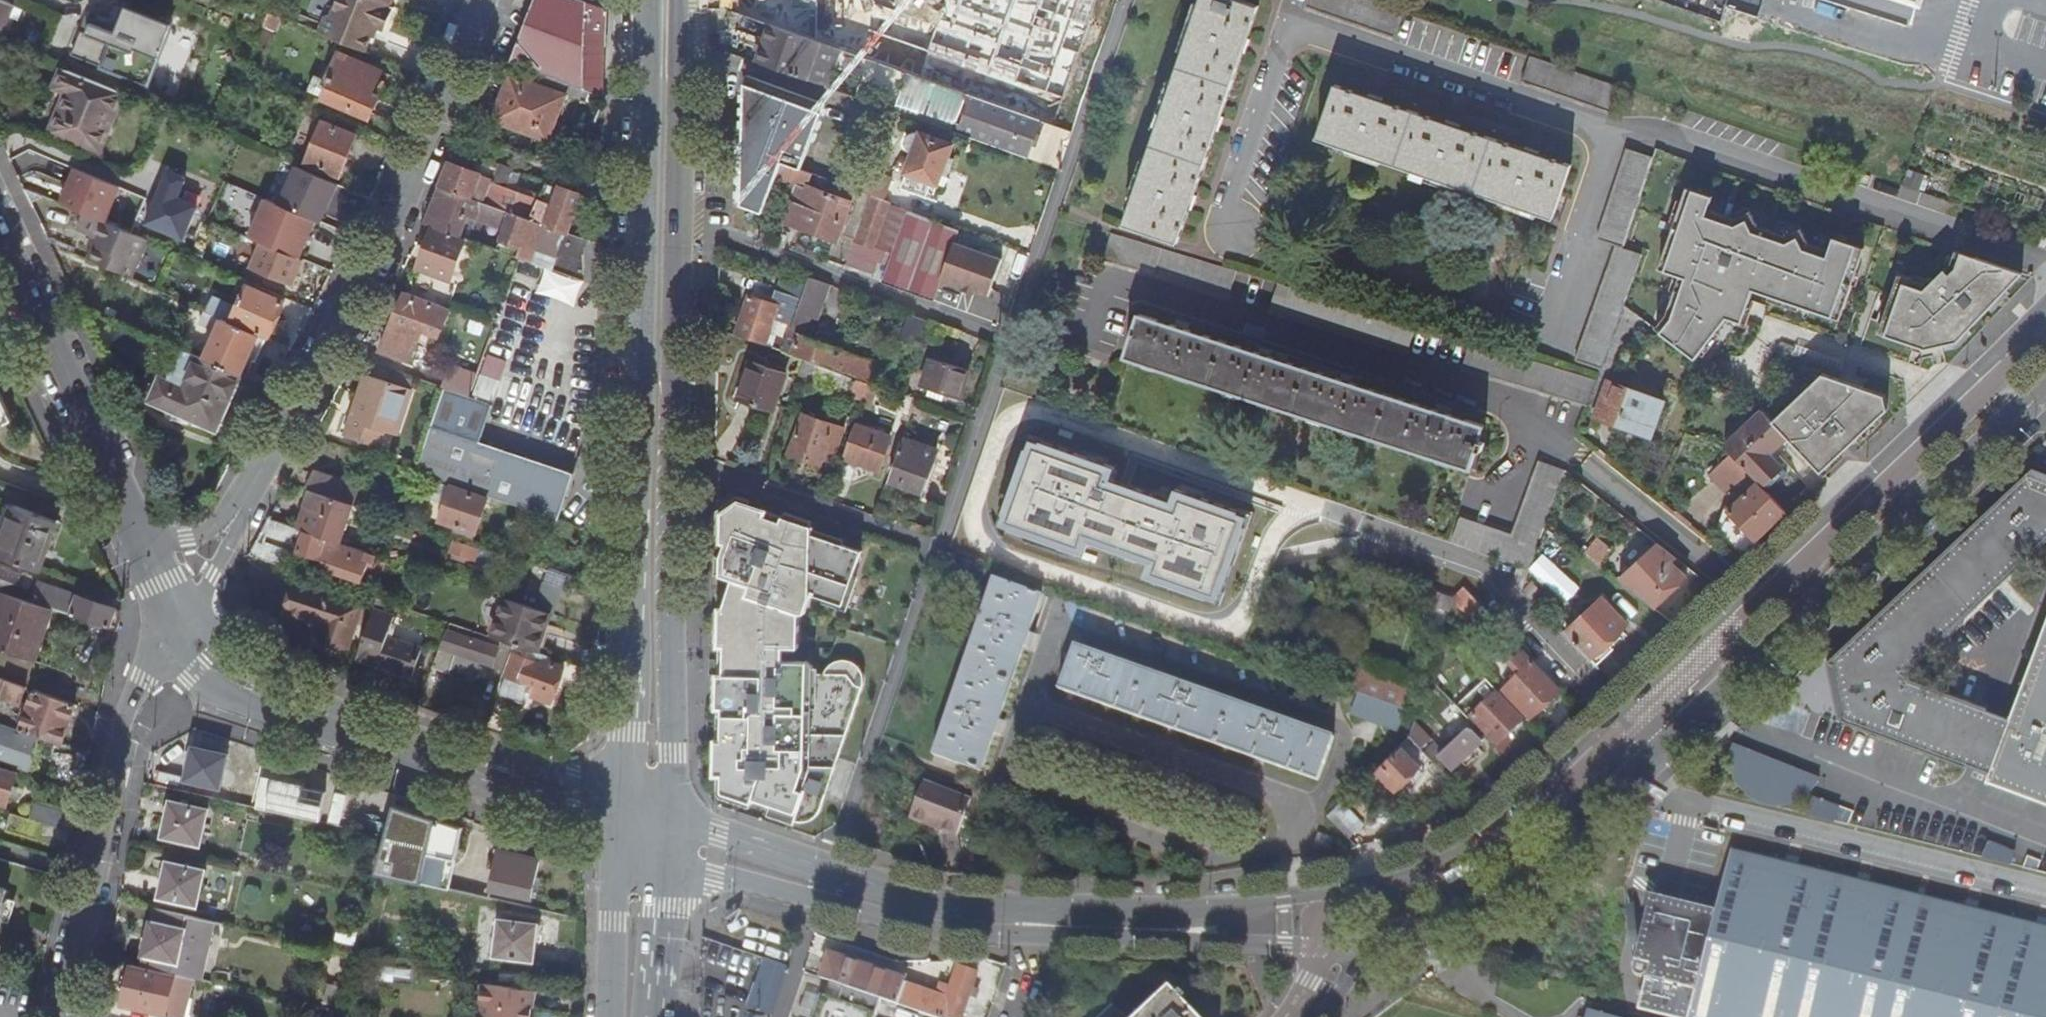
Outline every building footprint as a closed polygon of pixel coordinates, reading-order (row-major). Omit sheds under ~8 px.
[(14,4),(5,0),(0,0),(0,32),(3,33),(14,4)] [(333,13),(326,16),(319,34),(363,51),(366,52),(372,36),(369,35),(373,25),(381,28),(390,5),(388,4),(378,0),(338,0),(333,13)] [(512,63),(553,78),(606,97),(606,80),(607,43),(608,10),(580,0),(536,0),(527,24),(512,63)] [(822,27),(831,0),(753,0),(752,3),(822,27)] [(1037,12),(1041,0),(1000,0),(1037,12)] [(1127,225),(1181,244),(1260,5),(1242,0),(1202,0),(1127,225)] [(1373,0),(1306,0),(1304,6),(1394,36),(1404,11),(1373,0)] [(173,26),(127,8),(103,68),(149,86),(160,57),(173,26)] [(269,13),(262,27),(275,32),(280,17),(269,13)] [(828,87),(842,50),(801,36),(769,24),(764,39),(760,51),(756,62),(828,87)] [(1039,104),(1056,51),(1004,34),(987,86),(1039,104)] [(366,52),(370,54),(377,38),(372,36),(366,52)] [(755,49),(760,51),(764,39),(759,38),(755,49)] [(334,83),(326,98),(371,116),(380,95),(372,92),(381,72),(340,54),(329,81),(334,83)] [(1603,81),(1531,55),(1522,82),(1612,113),(1621,87),(1603,81)] [(123,92),(64,68),(57,88),(70,93),(54,131),(99,149),(110,124),(123,92)] [(740,205),(765,214),(772,196),(778,178),(781,169),(783,163),(798,168),(800,169),(825,104),(745,74),(745,139),(740,140),(740,205)] [(316,75),(310,91),(326,98),(334,83),(329,81),(316,75)] [(511,102),(503,124),(549,141),(566,96),(512,76),(503,99),(511,102)] [(957,118),(965,94),(948,88),(920,78),(912,102),(957,118)] [(1335,86),(1318,139),(1552,220),(1570,166),(1335,86)] [(989,103),(1026,116),(1031,103),(993,90),(989,103)] [(1041,121),(1026,116),(989,103),(973,97),(965,118),(995,128),(989,144),(994,146),(1028,158),(1041,121)] [(495,121),(503,124),(511,102),(503,99),(495,121)] [(965,118),(960,134),(974,139),(989,144),(995,128),(965,118)] [(359,136),(324,121),(306,161),(342,175),(359,136)] [(949,156),(953,145),(935,138),(918,132),(915,133),(912,134),(910,137),(908,139),(908,143),(908,145),(908,148),(910,150),(911,150),(915,153),(904,182),(936,193),(939,184),(946,187),(949,177),(948,177),(955,159),(949,156)] [(426,224),(448,232),(462,195),(511,213),(506,228),(498,250),(520,258),(523,259),(601,287),(601,280),(602,242),(585,239),(569,233),(579,203),(581,196),(561,189),(547,225),(531,220),(538,201),(520,194),(502,187),(509,169),(496,165),(456,150),(435,203),(427,223),(426,224)] [(1634,218),(1654,160),(1627,151),(1597,240),(1613,245),(1574,359),(1601,369),(1623,305),(1640,255),(1624,249),(1634,218)] [(50,154),(47,160),(61,167),(64,159),(50,154)] [(855,240),(872,195),(855,189),(823,177),(818,191),(806,188),(801,186),(793,183),(793,182),(798,168),(783,163),(781,169),(778,178),(791,182),(789,187),(791,188),(789,194),(799,198),(792,214),(789,223),(837,240),(839,235),(855,240)] [(316,219),(320,220),(337,182),(295,165),(279,203),(316,219)] [(73,167),(59,202),(99,218),(114,184),(73,167)] [(892,178),(864,168),(855,189),(872,195),(884,200),(892,178)] [(168,169),(145,223),(183,239),(198,206),(197,203),(178,197),(185,180),(182,175),(168,169)] [(803,180),(801,186),(806,188),(818,191),(823,177),(806,171),(803,180)] [(1754,290),(1842,320),(1861,262),(1865,249),(1835,239),(1831,252),(1809,245),(1802,230),(1787,237),(1759,227),(1752,213),(1737,220),(1708,210),(1713,197),(1688,189),(1659,269),(1679,276),(1670,302),(1666,314),(1656,327),(1695,358),(1725,321),(1741,327),(1754,290)] [(448,232),(479,242),(487,221),(506,228),(511,213),(462,195),(448,232)] [(872,195),(855,240),(846,266),(874,274),(878,262),(891,266),(884,284),(933,302),(946,266),(959,229),(942,222),(903,208),(891,204),(891,203),(884,200),(872,195)] [(591,199),(581,196),(579,203),(586,206),(591,199)] [(300,257),(316,219),(279,203),(265,197),(249,236),(261,241),(300,257)] [(115,225),(101,219),(93,235),(92,236),(96,237),(92,244),(86,257),(96,261),(131,277),(138,261),(149,240),(115,225)] [(433,230),(410,295),(450,308),(460,281),(454,278),(466,242),(433,230)] [(1237,274),(1113,236),(1104,261),(1228,299),(1237,274)] [(300,257),(261,241),(250,267),(293,285),(304,259),(300,257)] [(1004,260),(956,243),(952,253),(942,281),(967,289),(968,285),(977,289),(977,293),(991,297),(1004,260)] [(1926,284),(1900,275),(1881,333),(1928,349),(1960,341),(2024,273),(1957,251),(1952,265),(1935,282),(1932,279),(1926,284)] [(810,279),(797,312),(788,337),(783,351),(804,359),(854,376),(870,382),(876,364),(853,356),(852,358),(840,354),(841,350),(802,337),(810,317),(818,320),(830,287),(810,279)] [(286,302),(250,286),(240,308),(216,297),(209,312),(211,313),(233,323),(267,338),(269,339),(286,302)] [(765,345),(772,347),(791,295),(778,290),(774,299),(766,295),(764,303),(778,307),(765,345)] [(449,313),(407,295),(381,353),(408,365),(422,335),(427,336),(428,335),(438,339),(449,313)] [(750,298),(737,335),(765,345),(778,307),(764,303),(750,298)] [(209,312),(208,311),(202,324),(218,331),(206,359),(243,375),(250,359),(256,362),(267,338),(211,313),(209,312)] [(1260,353),(1188,331),(1189,328),(1178,325),(1177,328),(1141,315),(1126,357),(1299,413),(1472,469),(1478,450),(1482,452),(1484,444),(1480,442),(1485,427),(1448,414),(1449,412),(1437,408),(1436,411),(1353,384),(1354,381),(1342,378),(1341,380),(1271,358),(1272,355),(1261,351),(1260,353)] [(1596,409),(1605,384),(1472,344),(1463,369),(1596,409)] [(478,375),(488,350),(478,346),(470,370),(469,372),(478,375)] [(206,359),(198,356),(184,388),(161,378),(151,400),(187,416),(193,413),(195,410),(221,422),(243,375),(206,359)] [(969,369),(934,357),(924,385),(959,397),(969,369)] [(803,360),(798,375),(845,392),(851,379),(803,360)] [(737,399),(772,411),(785,375),(750,362),(737,399)] [(446,388),(471,396),(478,375),(469,372),(470,370),(455,366),(446,388)] [(413,389),(371,375),(363,399),(360,399),(349,436),(379,447),(392,409),(405,413),(413,389)] [(1822,375),(1772,422),(1788,438),(1821,472),(1888,410),(1884,396),(1822,375)] [(854,378),(848,395),(859,399),(865,383),(854,378)] [(1670,404),(1607,380),(1593,420),(1655,443),(1670,404)] [(435,422),(417,473),(443,481),(489,497),(504,502),(530,510),(548,517),(558,520),(567,496),(574,475),(547,465),(501,450),(481,443),(483,437),(494,404),(471,396),(446,388),(435,422)] [(15,424),(0,393),(0,431),(15,424)] [(1762,412),(1727,447),(1743,464),(1759,482),(1762,490),(1783,468),(1771,458),(1788,438),(1772,422),(1762,412)] [(832,433),(841,435),(843,430),(804,415),(790,454),(821,465),(826,449),(832,433)] [(1077,489),(1083,471),(1093,440),(1050,425),(1033,474),(1077,489)] [(889,440),(854,427),(852,434),(843,460),(878,472),(889,440)] [(835,452),(841,435),(832,433),(826,449),(835,452)] [(1093,440),(1083,471),(1097,476),(1108,447),(1093,440)] [(936,453),(902,441),(890,473),(888,481),(922,493),(933,464),(936,453)] [(1762,490),(1759,482),(1743,464),(1733,454),(1709,475),(1726,495),(1739,484),(1746,491),(1732,511),(1721,514),(1716,530),(1742,560),(1759,545),(1756,543),(1785,515),(1767,495),(1762,490)] [(1530,569),(1548,522),(1566,471),(1540,461),(1514,535),(1463,518),(1454,543),(1518,565),(1530,569)] [(2034,476),(2033,467),(1909,584),(1825,662),(1838,718),(1964,767),(1967,765),(1990,773),(1987,783),(2033,799),(2045,804),(2045,622),(2010,719),(1987,709),(1910,680),(1909,671),(2045,545),(2045,480),(2034,476)] [(311,490),(317,491),(355,505),(361,487),(318,472),(316,475),(297,468),(289,483),(311,490)] [(1762,490),(1767,495),(1788,474),(1783,468),(1762,490)] [(504,502),(489,497),(488,499),(452,487),(441,522),(478,533),(488,502),(502,506),(504,502)] [(1094,578),(1115,518),(1025,487),(1011,523),(1043,535),(1061,541),(1053,564),(1094,578)] [(317,491),(311,490),(297,528),(298,528),(304,531),(317,491)] [(304,531),(307,532),(311,533),(349,546),(351,540),(345,538),(351,519),(355,505),(317,491),(304,531)] [(821,809),(864,682),(865,678),(864,673),(862,668),(859,664),(855,660),(850,658),(845,657),(840,658),(835,660),(831,663),(828,667),(823,676),(816,676),(814,671),(813,666),(803,660),(783,660),(783,649),(799,648),(799,612),(807,613),(811,600),(842,611),(863,551),(813,534),(816,527),(738,499),(713,515),(714,551),(719,554),(715,564),(714,584),(726,589),(718,615),(711,615),(711,657),(716,657),(714,682),(709,682),(709,720),(715,721),(715,749),(708,749),(707,788),(715,788),(716,803),(745,814),(749,809),(767,817),(766,822),(792,830),(799,826),(808,825),(814,820),(819,815),(821,809)] [(361,507),(355,505),(351,519),(356,521),(361,507)] [(0,548),(0,557),(1,558),(30,568),(32,570),(36,571),(41,572),(42,572),(60,522),(16,507),(0,548)] [(558,520),(548,517),(544,530),(558,535),(559,537),(567,540),(566,544),(575,547),(578,540),(570,537),(574,526),(558,520)] [(266,526),(261,535),(292,544),(298,528),(297,528),(270,519),(266,526)] [(311,533),(307,532),(300,551),(321,558),(317,566),(333,572),(362,582),(368,565),(372,553),(366,552),(349,546),(311,533)] [(1037,558),(1053,564),(1061,541),(1043,535),(1037,558)] [(1614,552),(1598,538),(1586,553),(1602,567),(1614,552)] [(259,541),(251,555),(284,567),(290,551),(259,541)] [(476,549),(457,542),(453,553),(473,560),(476,549)] [(1672,555),(1659,544),(1620,582),(1656,610),(1688,578),(1677,566),(1680,561),(1672,555)] [(1546,551),(1533,565),(1568,598),(1581,583),(1546,551)] [(372,553),(368,565),(383,570),(387,559),(372,553)] [(1041,596),(992,580),(932,759),(982,774),(996,734),(1002,736),(1007,721),(1001,719),(1026,647),(1033,649),(1037,635),(1030,633),(1041,596)] [(319,591),(298,584),(291,604),(288,613),(322,624),(327,626),(323,639),(349,648),(358,622),(363,606),(347,600),(319,591)] [(54,588),(47,607),(51,609),(66,613),(73,616),(79,597),(54,588)] [(4,592),(0,604),(0,649),(33,661),(51,609),(47,607),(4,592)] [(79,597),(73,616),(110,629),(116,610),(79,597)] [(1603,598),(1566,636),(1603,673),(1619,659),(1614,652),(1631,628),(1603,598)] [(509,644),(516,645),(529,650),(549,657),(550,657),(559,629),(552,627),(555,616),(511,600),(498,640),(509,644)] [(370,623),(358,659),(412,677),(423,649),(388,638),(395,618),(375,611),(370,623)] [(513,652),(447,630),(433,668),(451,674),(452,670),(457,655),(482,662),(506,670),(512,655),(513,652)] [(513,652),(512,655),(515,656),(501,696),(525,704),(530,690),(535,693),(534,696),(553,702),(566,667),(548,662),(549,657),(529,650),(516,645),(514,650),(513,652)] [(1336,738),(1075,646),(1058,693),(1319,784),(1336,738)] [(457,655),(452,670),(477,677),(482,662),(457,655)] [(1518,682),(1506,692),(1535,725),(1562,695),(1524,655),(1509,671),(1518,682)] [(1345,690),(1358,696),(1351,718),(1398,735),(1413,690),(1351,668),(1345,690)] [(92,684),(54,671),(50,683),(88,695),(92,684)] [(0,678),(0,689),(4,690),(2,698),(21,705),(27,687),(0,678)] [(1496,695),(1498,693),(1487,681),(1458,710),(1468,720),(1471,724),(1513,769),(1526,755),(1513,741),(1527,726),(1496,695)] [(55,743),(62,745),(76,704),(35,690),(21,731),(35,736),(55,743)] [(1432,703),(1426,698),(1420,705),(1426,709),(1432,703)] [(1435,743),(1415,725),(1409,740),(1430,763),(1435,766),(1439,762),(1454,774),(1485,746),(1469,729),(1451,745),(1444,754),(1435,743)] [(28,769),(39,740),(1,727),(0,730),(0,760),(28,769)] [(1820,777),(1733,742),(1731,767),(1735,786),(1754,803),(1776,807),(1797,801),(1816,786),(1820,777)] [(229,757),(195,750),(188,781),(222,788),(229,757)] [(1424,777),(1403,756),(1379,779),(1400,801),(1406,799),(1417,787),(1424,777)] [(1430,763),(1420,773),(1424,777),(1427,780),(1438,769),(1430,763)] [(0,767),(0,803),(8,806),(18,772),(0,767)] [(939,836),(951,796),(922,785),(907,823),(939,836)] [(954,841),(967,802),(951,796),(939,836),(954,841)] [(50,825),(60,828),(64,812),(36,803),(31,819),(44,823),(50,825)] [(208,812),(173,805),(165,837),(201,844),(208,812)] [(1326,819),(1349,843),(1362,828),(1340,806),(1326,819)] [(31,819),(12,814),(7,830),(39,840),(44,823),(31,819)] [(390,827),(388,838),(381,863),(377,875),(401,880),(414,833),(390,827)] [(1633,965),(1633,966),(1633,968),(1633,970),(1635,973),(1638,975),(1639,975),(1640,975),(1643,975),(1645,975),(1646,974),(1647,972),(1638,1009),(1672,1016),(2045,1016),(2045,927),(1793,863),(1730,849),(1714,913),(1648,897),(1633,965)] [(542,862),(500,853),(492,890),(534,899),(542,862)] [(205,872),(170,865),(163,899),(199,906),(205,872)] [(144,956),(142,968),(143,968),(191,979),(194,980),(203,982),(208,961),(204,948),(208,943),(213,935),(215,929),(216,924),(154,910),(151,930),(145,928),(139,955),(144,956)] [(539,927),(501,922),(498,955),(535,961),(539,927)] [(749,1003),(774,1012),(791,963),(766,954),(749,1003)] [(831,984),(881,1001),(889,980),(890,978),(830,959),(821,980),(831,984)] [(132,966),(122,1006),(167,1016),(171,1016),(185,1016),(194,980),(191,979),(143,968),(142,968),(132,966)] [(931,1016),(962,1016),(976,975),(959,969),(947,998),(889,980),(881,1001),(931,1016)] [(881,1001),(831,984),(818,1016),(876,1016),(881,1001)] [(343,989),(330,985),(325,1003),(338,1007),(343,989)] [(484,985),(481,1016),(534,1016),(537,991),(484,985)] [(1141,1016),(1197,1016),(1185,1004),(1189,999),(1181,993),(1177,995),(1170,989),(1141,1016)]
